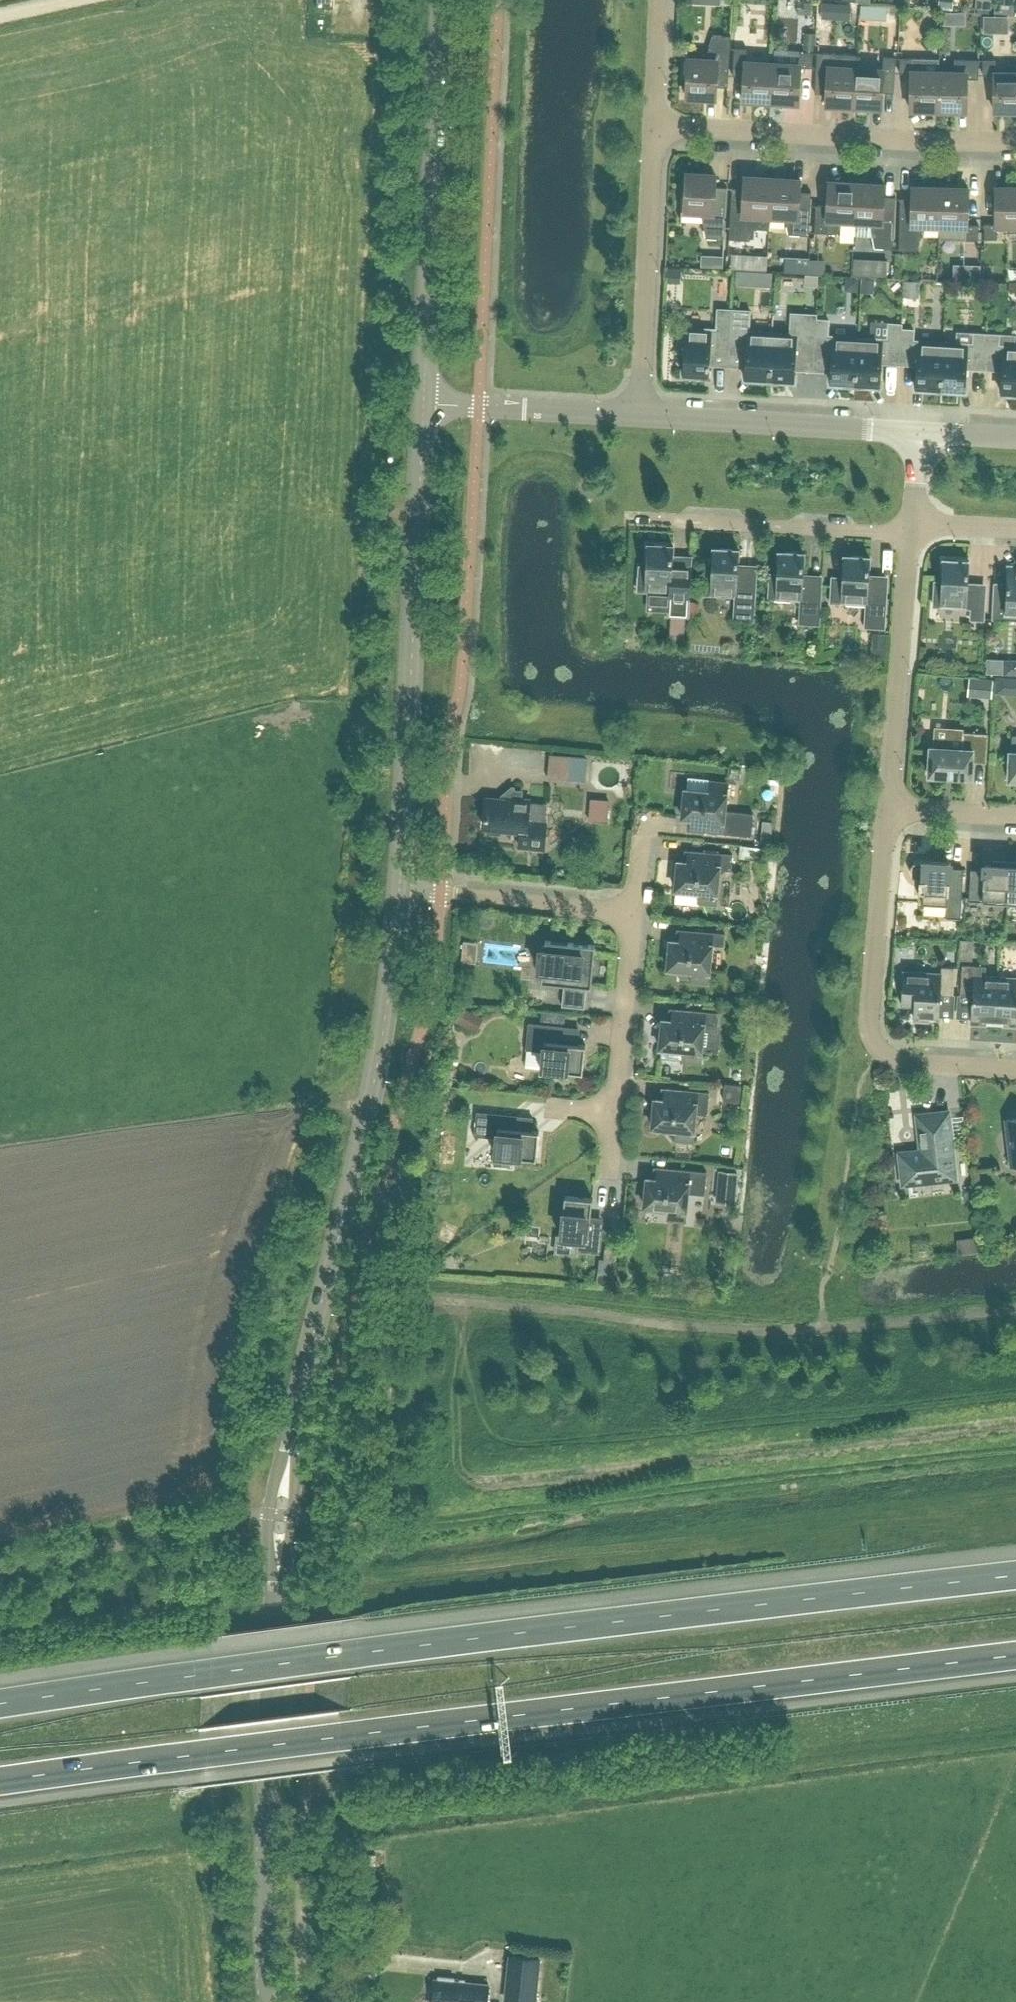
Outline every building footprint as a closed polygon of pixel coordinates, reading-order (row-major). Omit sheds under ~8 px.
[(686,58),(685,77),(688,77),(687,94),(686,94),(686,95),(716,97),(716,96),(715,96),(716,86),(728,87),(731,35),(713,34),(705,59),(686,58)] [(743,98),(771,100),(773,63),(746,62),(747,48),(734,47),(733,75),(745,75),(744,97),(743,97),(743,98)] [(800,65),(773,63),(771,100),(799,102),(799,100),(798,100),(800,66),(812,67),(813,52),(801,51),(800,65)] [(854,105),(856,68),(829,67),(830,52),(817,52),(816,67),(829,68),(827,102),(825,102),(825,103),(854,105)] [(856,68),(854,105),(882,106),(882,105),(881,105),(883,71),(895,72),(896,56),(883,56),(883,70),(856,68)] [(910,108),(938,109),(939,72),(912,71),(913,57),(900,57),(899,72),(912,73),(911,107),(910,107),(910,108)] [(954,72),(939,72),(938,109),(967,109),(967,108),(966,108),(966,78),(979,78),(979,59),(954,58),(954,72)] [(1015,109),(1015,73),(996,73),(996,59),(983,59),(983,74),(995,74),(995,108),(994,108),(994,109),(1015,109)] [(686,173),(686,174),(687,174),(686,191),(683,191),(682,210),(701,211),(706,237),(724,238),(727,186),(715,186),(715,176),(716,176),(716,175),(686,173)] [(770,215),(772,178),(744,176),(744,178),(745,178),(745,188),(732,187),(730,227),(755,228),(755,214),(770,215)] [(772,178),(770,215),(785,216),(789,233),(809,234),(811,191),(799,191),(800,181),(801,181),(801,180),(772,178)] [(855,220),(857,183),(829,181),(829,183),(830,183),(829,205),(816,204),(814,231),(836,233),(845,229),(846,219),(855,220)] [(885,185),(857,183),(855,220),(870,221),(875,247),(893,248),(896,196),(883,195),(884,186),(885,186),(885,185)] [(924,224),(939,224),(940,188),(912,187),(912,188),(913,188),(913,197),(900,197),(899,249),(917,249),(924,224)] [(996,187),(996,189),(997,189),(997,223),(984,223),(984,238),(997,238),(997,224),(1015,224),(1015,187),(996,187)] [(940,238),(966,239),(978,239),(979,224),(966,224),(967,190),(969,190),(969,188),(940,188),(939,224),(940,224),(940,238)] [(768,249),(747,249),(747,260),(768,260),(768,249)] [(909,270),(907,287),(920,289),(922,271),(909,270)] [(789,299),(813,301),(814,283),(790,282),(789,299)] [(711,347),(729,348),(731,309),(718,308),(717,330),(679,328),(677,351),(685,352),(683,373),(709,375),(711,347)] [(750,310),(731,309),(729,348),(746,349),(745,377),(770,378),(772,333),(749,332),(750,310)] [(796,352),(814,353),(816,314),(791,312),(790,334),(772,333),(770,378),(795,380),(796,352)] [(830,382),(855,383),(858,338),(828,336),(829,319),(816,318),(816,314),(814,353),(832,354),(830,382)] [(888,340),(858,338),(855,383),(880,385),(882,356),(900,358),(901,323),(889,323),(888,340)] [(902,323),(901,323),(900,358),(917,359),(916,387),(941,388),(943,343),(913,341),(914,329),(901,328),(902,323)] [(973,345),(943,343),(941,388),(966,390),(967,361),(985,362),(987,333),(974,332),(973,345)] [(987,333),(985,362),(1003,363),(1001,392),(1015,393),(1015,347),(999,346),(999,334),(987,333)] [(639,565),(638,589),(670,591),(669,615),(688,616),(691,569),(672,568),(674,545),(648,544),(646,565),(639,565)] [(712,569),(705,569),(703,592),(736,594),(734,619),(754,620),(756,579),(737,578),(739,549),(713,548),(712,569)] [(777,573),(770,573),(769,596),(801,598),(799,622),(819,623),(822,583),(803,582),(805,553),(779,551),(777,573)] [(832,576),(831,600),(866,602),(865,626),(885,627),(887,586),(868,585),(870,557),(844,555),(843,577),(832,576)] [(935,580),(933,604),(971,606),(971,618),(984,619),(986,590),(968,589),(969,560),(943,559),(942,581),(935,580)] [(1008,566),(1007,590),(994,589),(993,618),(1015,619),(1015,566),(1008,566)] [(683,640),(684,628),(672,627),(671,639),(683,640)] [(874,631),(873,655),(885,656),(887,631),(874,631)] [(930,745),(928,775),(972,777),(973,759),(986,759),(988,733),(963,732),(962,748),(949,747),(950,741),(946,737),(938,737),(934,740),(934,746),(930,745)] [(725,810),(728,783),(711,781),(710,791),(685,789),(682,816),(706,819),(705,831),(751,835),(754,813),(725,810)] [(487,797),(484,826),(521,830),(519,846),(544,848),(547,822),(545,822),(547,804),(530,802),(530,799),(521,798),(521,791),(513,790),(506,796),(506,798),(487,797)] [(591,797),(589,819),(608,820),(609,799),(591,797)] [(731,869),(733,853),(703,851),(702,863),(678,860),(675,888),(700,891),(699,901),(716,902),(719,868),(731,869)] [(951,862),(920,860),(919,860),(917,860),(915,861),(914,862),(913,863),(912,865),(911,866),(911,868),(911,870),(911,871),(911,873),(912,875),(913,876),(915,877),(916,878),(918,878),(919,879),(919,889),(923,890),(922,902),(947,903),(946,916),(959,917),(959,918),(960,918),(963,868),(950,867),(951,862)] [(1007,902),(1010,861),(992,860),(992,864),(984,864),(984,873),(972,873),(973,868),(971,868),(969,900),(971,900),(1007,902)] [(1007,902),(1015,902),(1015,861),(1010,861),(1007,902)] [(724,945),(725,933),(695,930),(694,942),(670,940),(668,967),(693,970),(692,980),(708,981),(712,944),(724,945)] [(543,969),(542,981),(564,983),(562,1005),(585,1007),(587,985),(591,986),(596,944),(546,939),(545,949),(541,948),(539,968),(543,969)] [(998,976),(985,975),(986,965),(962,964),(960,995),(973,996),(971,1022),(986,1023),(986,1020),(995,1020),(998,976)] [(941,973),(904,970),(902,1004),(915,1005),(914,1019),(928,1020),(929,1017),(939,1017),(940,994),(952,995),(954,967),(941,966),(941,973)] [(995,1020),(1004,1021),(1004,1024),(1015,1025),(1015,977),(998,976),(995,1020)] [(679,1008),(678,1020),(663,1019),(660,1047),(685,1049),(684,1059),(701,1061),(704,1023),(716,1024),(717,1012),(679,1008)] [(564,1026),(529,1022),(526,1049),(543,1050),(541,1068),(583,1072),(586,1044),(562,1042),(564,1026)] [(709,1091),(680,1088),(667,1087),(666,1099),(655,1098),(652,1126),(677,1128),(676,1139),(693,1140),(695,1113),(707,1114),(709,1091)] [(536,1158),(539,1130),(515,1128),(517,1115),(477,1111),(475,1134),(497,1137),(494,1164),(511,1166),(511,1156),(536,1158)] [(922,1151),(901,1153),(904,1182),(954,1177),(947,1112),(918,1115),(922,1151)] [(1007,1119),(1012,1164),(1015,1164),(1015,1118),(1007,1119)] [(705,1194),(707,1171),(672,1168),(671,1180),(647,1177),(644,1205),(669,1208),(668,1218),(685,1219),(688,1192),(705,1194)] [(577,1250),(600,1252),(602,1222),(590,1221),(593,1197),(565,1195),(561,1236),(578,1238),(577,1250)] [(449,1228),(443,1241),(454,1247),(461,1233),(449,1228)] [(526,2001),(537,2001),(542,1956),(509,1953),(505,2000),(526,2001)] [(489,1983),(436,1976),(433,2001),(487,2001),(489,1983)]
